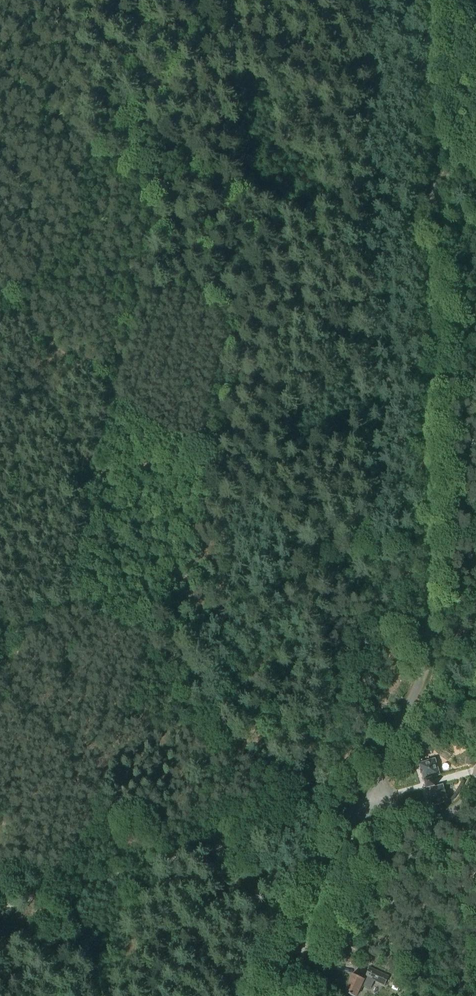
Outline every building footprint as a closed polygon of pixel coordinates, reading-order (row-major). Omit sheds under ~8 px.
[(433,782),(432,777),(439,775),(434,759),(418,763),(425,785),(431,806),(447,801),(442,785),(435,787),(433,782)] [(450,857),(456,852),(452,847),(446,851),(450,857)] [(385,985),(389,976),(369,968),(365,976),(385,985)] [(372,983),(353,975),(345,993),(353,995),(356,995),(361,985),(369,988),(372,983)]
